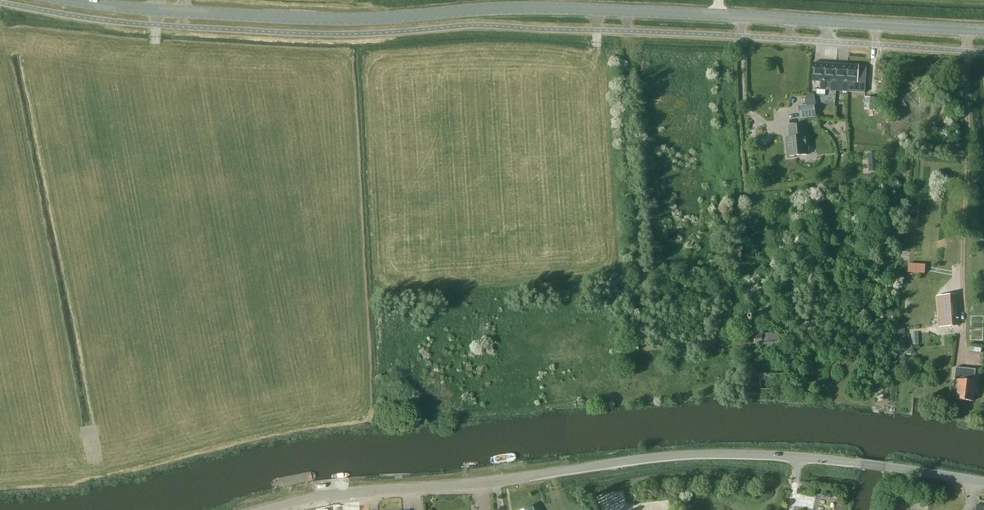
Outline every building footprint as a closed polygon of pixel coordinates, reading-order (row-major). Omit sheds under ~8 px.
[(823,82),(825,64),(814,64),(812,81),(820,82),(820,90),(825,91),(826,82),(823,82)] [(836,65),(825,64),(823,82),(826,82),(825,91),(831,91),(836,91),(836,83),(834,83),(836,65)] [(847,66),(836,65),(834,83),(836,83),(836,91),(847,92),(847,84),(846,84),(847,66)] [(858,67),(847,66),(846,84),(847,84),(853,84),(853,93),(858,93),(858,84),(857,84),(858,67)] [(805,97),(806,105),(816,104),(815,93),(807,94),(807,97),(805,97)] [(877,97),(866,97),(866,109),(876,109),(877,97)] [(817,116),(816,104),(806,105),(799,105),(801,118),(817,116)] [(807,155),(804,125),(788,127),(789,139),(785,139),(787,157),(807,155)] [(876,153),(868,153),(869,172),(877,171),(876,153)] [(959,325),(958,295),(938,296),(940,326),(959,325)] [(727,327),(725,316),(707,318),(709,329),(727,327)] [(906,341),(906,328),(895,327),(894,345),(900,346),(899,356),(906,357),(906,353),(912,353),(913,344),(920,344),(921,332),(913,332),(912,341),(906,341)] [(780,350),(779,332),(754,334),(755,344),(763,343),(763,352),(780,350)] [(975,370),(955,368),(954,380),(960,380),(958,393),(956,393),(956,398),(957,398),(957,400),(971,402),(975,370)]
